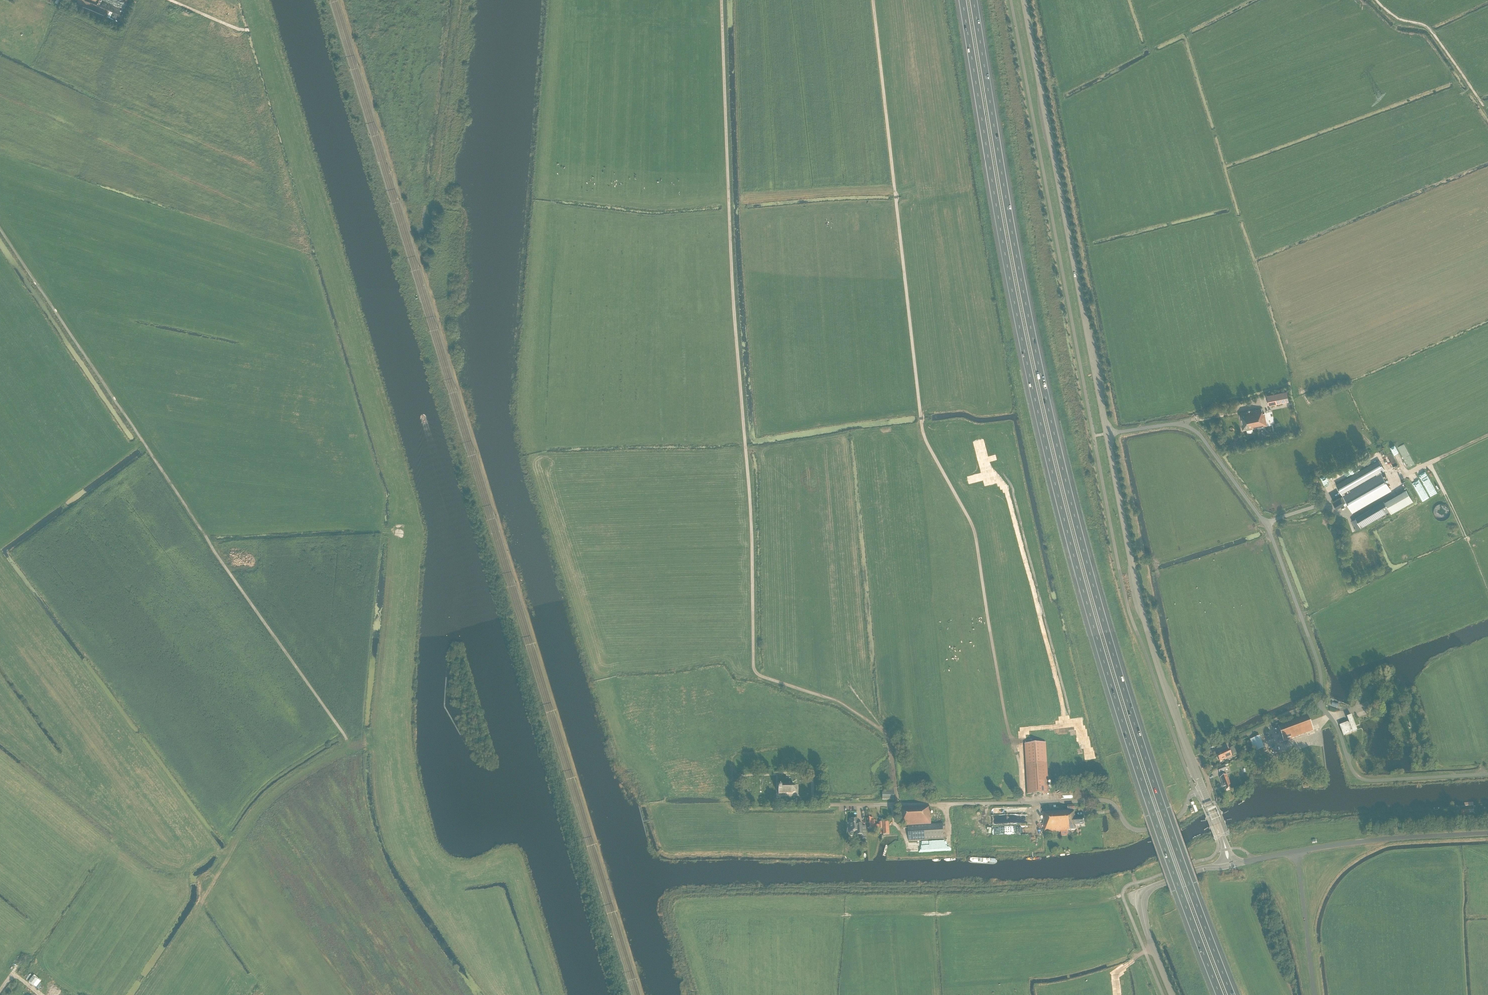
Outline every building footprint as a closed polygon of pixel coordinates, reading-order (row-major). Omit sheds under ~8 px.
[(1267,395),(1269,405),(1289,401),(1287,391),(1267,395)] [(1263,413),(1262,409),(1239,413),(1242,430),(1267,425),(1264,413),(1263,413)] [(1414,464),(1405,442),(1398,445),(1407,467),(1414,464)] [(1342,495),(1381,472),(1385,470),(1379,460),(1336,484),(1342,495)] [(1381,472),(1342,495),(1343,496),(1347,504),(1352,512),(1387,492),(1391,490),(1381,472)] [(1384,501),(1384,502),(1389,510),(1391,513),(1413,501),(1406,489),(1384,501)] [(1347,504),(1343,496),(1340,497),(1333,501),(1337,507),(1344,503),(1345,506),(1347,504)] [(1357,529),(1389,510),(1384,502),(1360,516),(1356,518),(1352,521),(1357,529)] [(1438,514),(1438,516),(1446,518),(1449,507),(1442,505),(1441,509),(1443,510),(1441,515),(1438,514)] [(1346,717),(1348,724),(1347,723),(1340,726),(1344,736),(1351,733),(1351,732),(1353,732),(1357,730),(1351,715),(1346,717)] [(1278,727),(1284,741),(1309,732),(1310,735),(1314,733),(1308,716),(1278,727)] [(1260,737),(1250,740),(1254,752),(1264,748),(1260,737)] [(1025,744),(1028,794),(1049,793),(1047,763),(1046,743),(1025,744)] [(1232,756),(1229,750),(1217,756),(1220,762),(1232,756)] [(1226,791),(1231,789),(1229,785),(1230,784),(1227,776),(1220,778),(1223,786),(1224,785),(1226,791)] [(792,794),(796,792),(796,787),(792,785),(778,785),(778,794),(792,794)] [(882,793),(882,800),(894,800),(894,793),(894,788),(885,788),(885,793),(882,793)] [(907,807),(908,826),(931,824),(930,806),(907,807)] [(1043,813),(1044,833),(1072,831),(1072,830),(1071,811),(1043,813)] [(1071,811),(1072,830),(1076,830),(1076,826),(1084,825),(1084,819),(1075,820),(1075,816),(1074,811),(1071,811)] [(867,818),(868,829),(875,828),(875,820),(873,820),(873,818),(867,818)] [(863,835),(862,824),(858,824),(858,819),(850,819),(851,831),(856,830),(856,836),(863,835)] [(931,824),(908,826),(909,841),(944,839),(943,824),(931,824)]
